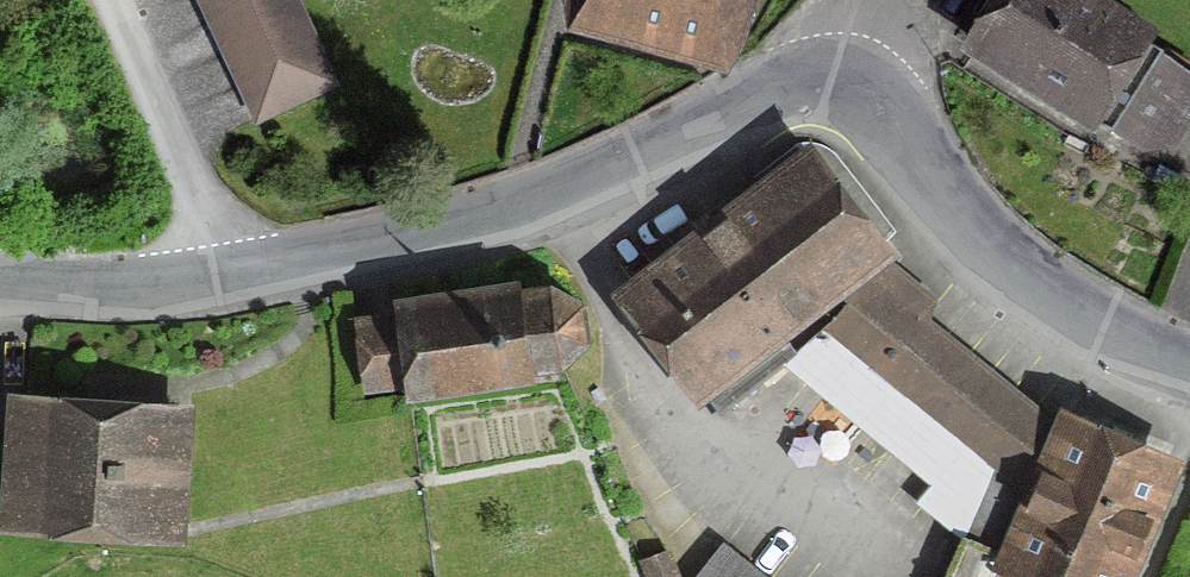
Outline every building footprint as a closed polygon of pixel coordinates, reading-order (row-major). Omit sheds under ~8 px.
[(294,0),(189,0),(253,139),(340,99),(294,0)] [(558,51),(722,97),(750,0),(572,0),(558,51)] [(1077,0),(1001,0),(958,68),(1093,153),(1157,50),(1077,0)] [(892,268),(812,162),(621,305),(701,411),(892,268)] [(1053,425),(869,293),(827,352),(1012,483),(1053,425)] [(546,295),(383,316),(385,335),(351,340),(360,404),(394,400),(396,414),(559,393),(583,364),(578,322),(546,295)] [(5,409),(0,493),(0,544),(181,554),(188,419),(5,409)] [(1059,420),(1001,560),(959,543),(945,576),(1138,576),(1182,470),(1059,420)] [(719,555),(702,576),(747,576),(719,555)]
